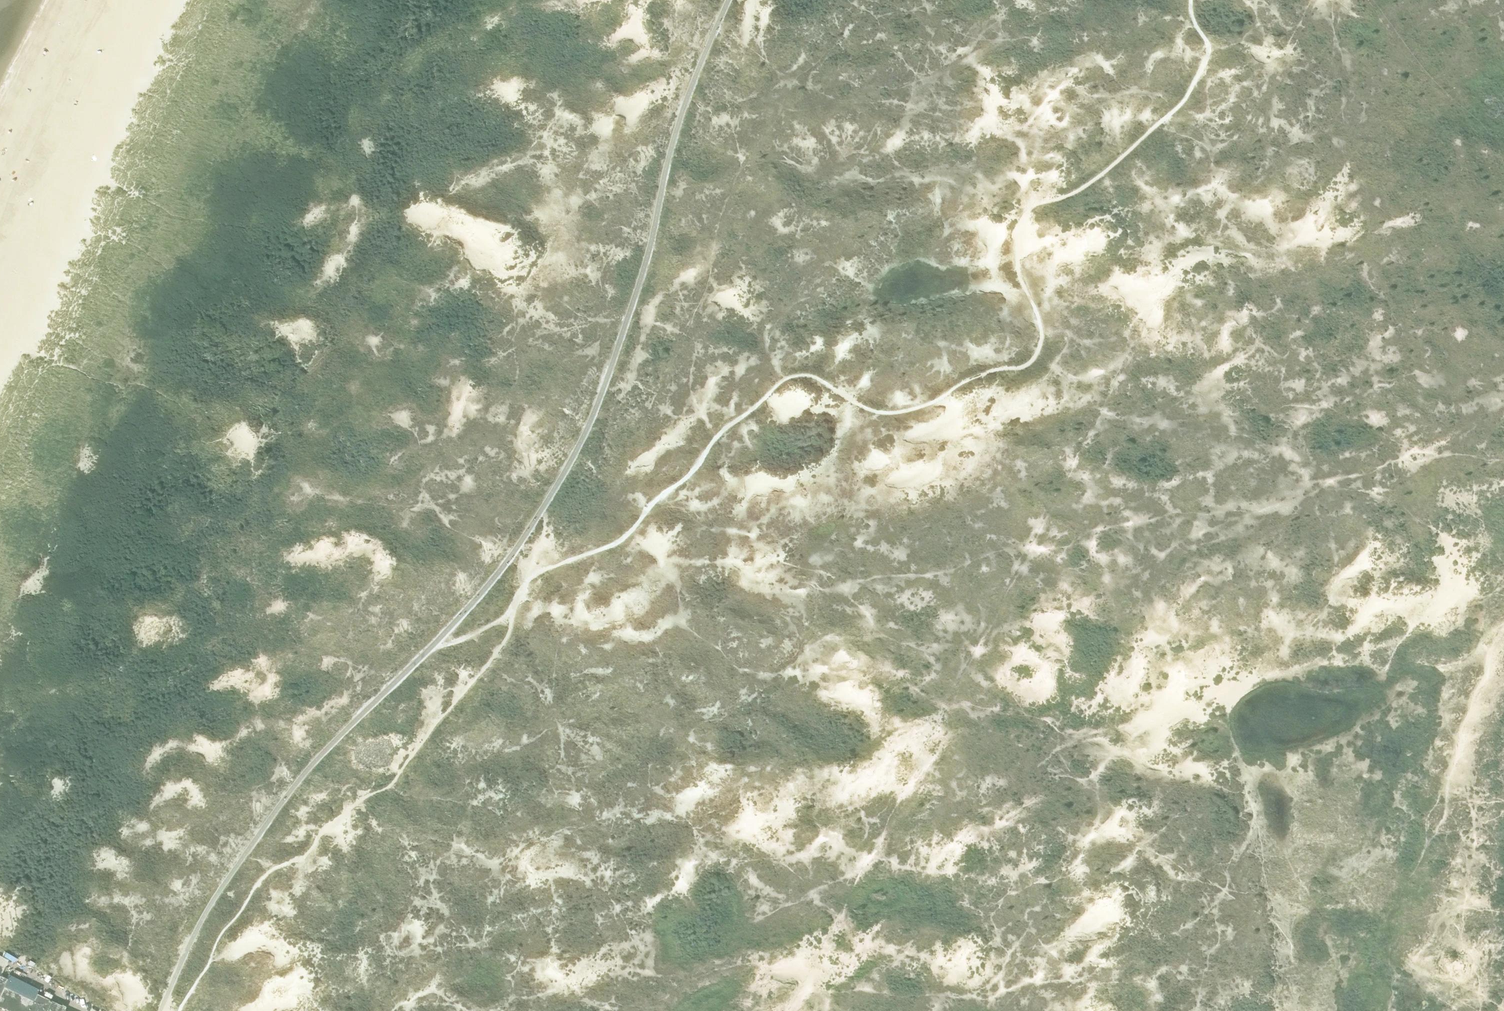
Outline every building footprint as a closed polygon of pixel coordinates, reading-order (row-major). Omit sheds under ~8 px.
[(41,994),(35,991),(32,998),(2,984),(0,989),(0,1005),(5,1007),(10,1010),(13,1010),(33,1010),(41,994)] [(41,994),(33,1010),(62,1010),(63,1008),(65,1005),(41,994)]
